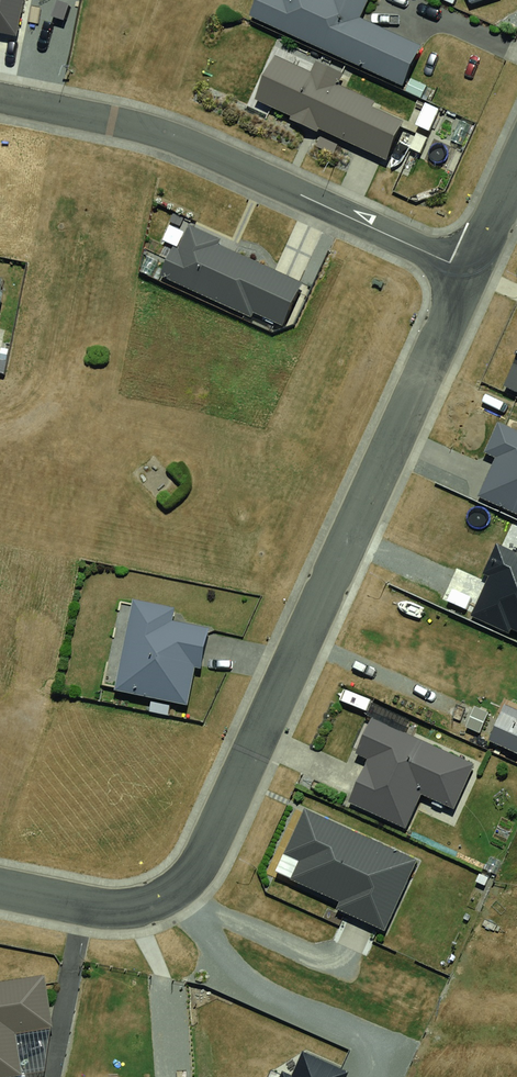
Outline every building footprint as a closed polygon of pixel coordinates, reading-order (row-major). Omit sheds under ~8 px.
[(11,43),(19,0),(0,0),(0,41),(11,43)] [(249,15),(403,86),(422,45),(360,16),(368,0),(256,0),(249,15)] [(275,54),(253,98),(291,116),(290,119),(318,132),(320,129),(386,160),(405,120),(374,105),(376,101),(341,84),(346,73),(316,59),(310,70),(275,54)] [(173,246),(159,276),(251,318),(254,312),(282,326),(303,283),(218,244),(220,239),(188,224),(177,248),(173,246)] [(503,386),(516,392),(516,355),(503,386)] [(498,421),(483,452),(495,457),(478,496),(516,514),(516,430),(498,421)] [(516,552),(496,543),(482,574),(488,576),(470,616),(508,633),(511,628),(516,631),(516,550),(516,552)] [(130,597),(112,691),(187,706),(195,667),(200,668),(208,628),(173,621),(175,606),(130,597)] [(489,740),(516,752),(516,703),(507,699),(489,740)] [(473,764),(371,718),(355,753),(368,759),(348,802),(406,828),(421,795),(452,809),(473,764)] [(417,860),(304,809),(284,854),(299,861),(291,879),(338,901),(335,908),(385,930),(417,860)] [(0,982),(0,1076),(16,1076),(22,1076),(15,1033),(52,1028),(44,975),(0,982)] [(350,1071),(303,1050),(292,1075),(282,1071),(279,1076),(347,1076),(350,1071)]
